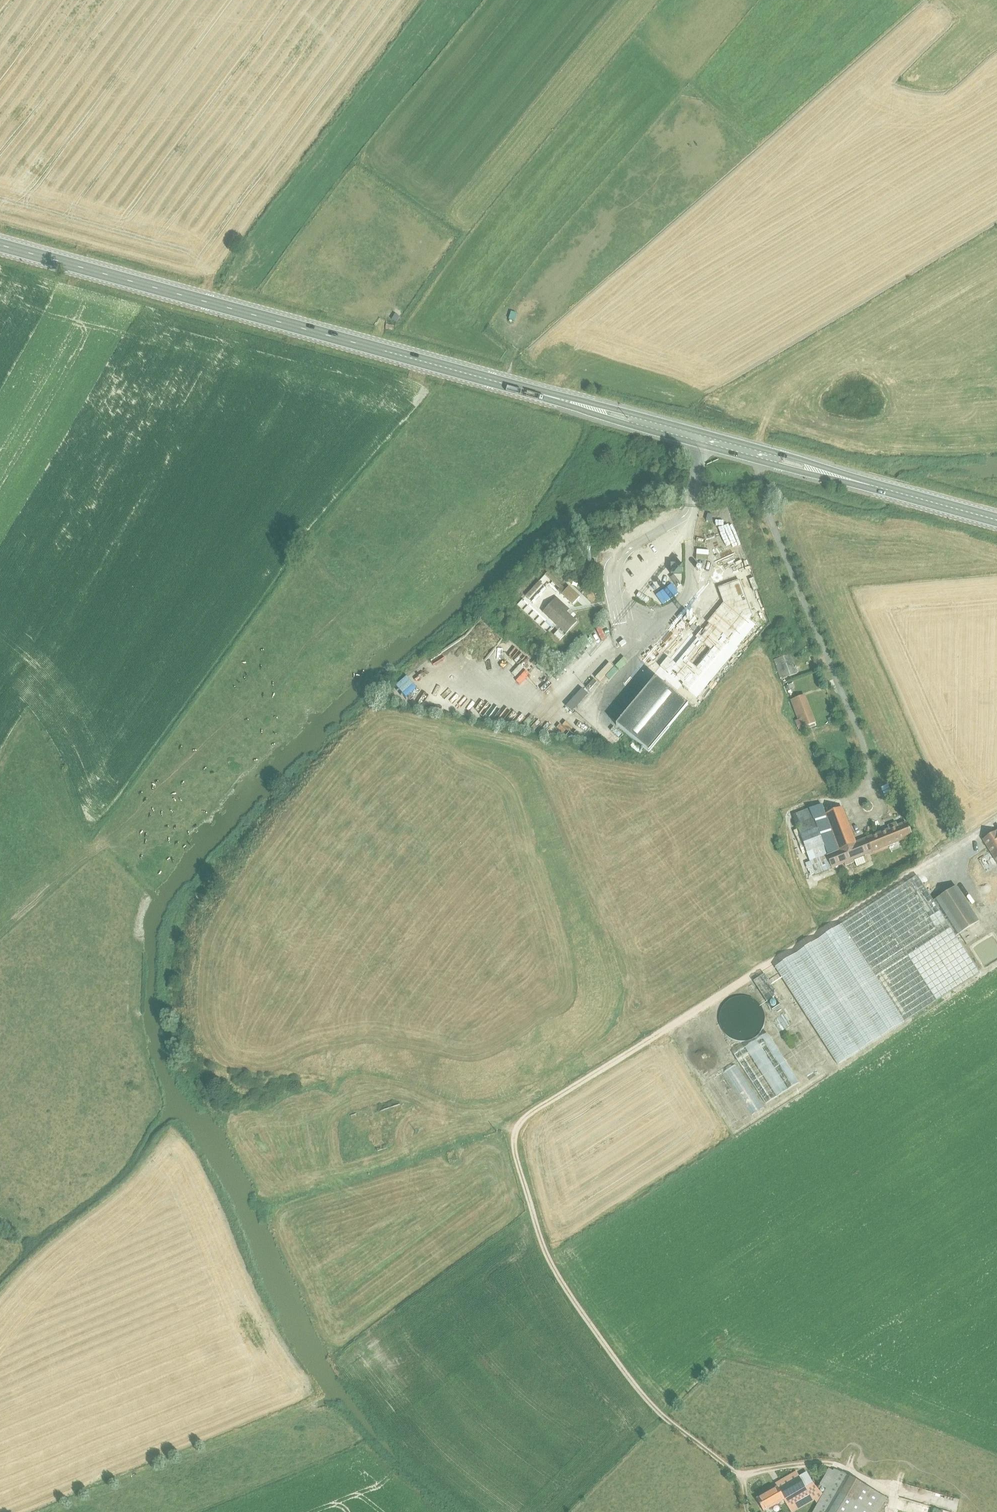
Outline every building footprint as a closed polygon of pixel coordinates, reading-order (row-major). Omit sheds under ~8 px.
[(508,320),(510,313),(502,311),(500,318),(508,320)] [(517,313),(511,312),(509,319),(515,321),(517,313)] [(396,314),(392,320),(397,323),(401,317),(396,314)] [(558,590),(573,604),(580,597),(569,586),(566,589),(548,573),(545,575),(560,589),(558,590)] [(543,585),(539,581),(526,596),(530,600),(543,585)] [(543,612),(566,633),(577,621),(567,612),(570,609),(557,597),(543,612)] [(741,625),(751,616),(743,607),(733,616),(741,625)] [(727,630),(733,636),(742,626),(736,621),(727,630)] [(631,652),(667,684),(677,673),(681,677),(700,655),(670,629),(659,641),(648,632),(631,652)] [(558,631),(554,635),(560,641),(564,636),(558,631)] [(493,658),(506,668),(512,661),(499,650),(493,658)] [(774,660),(781,680),(798,673),(791,654),(774,660)] [(554,673),(540,662),(536,667),(550,677),(554,673)] [(609,663),(596,678),(600,682),(613,667),(609,663)] [(509,676),(518,670),(514,664),(505,670),(509,676)] [(396,693),(407,681),(400,676),(390,687),(396,693)] [(655,678),(616,725),(649,752),(688,705),(655,678)] [(594,679),(587,688),(590,690),(597,682),(594,679)] [(431,689),(424,693),(420,686),(416,688),(413,683),(400,690),(405,699),(412,694),(416,700),(420,697),(423,702),(434,694),(431,689)] [(588,694),(582,689),(566,706),(573,712),(588,694)] [(795,720),(798,729),(816,722),(805,694),(791,699),(798,719),(795,720)] [(844,863),(845,866),(855,862),(857,867),(866,863),(863,856),(913,836),(907,821),(897,825),(896,822),(888,826),(889,829),(856,841),(843,806),(826,813),(822,804),(793,814),(815,874),(844,863)] [(983,840),(996,863),(996,831),(983,840)] [(839,1065),(980,974),(917,876),(776,967),(839,1065)] [(956,886),(936,899),(959,935),(979,922),(956,886)] [(778,994),(765,974),(754,981),(767,1001),(778,994)] [(767,1033),(734,1054),(766,1104),(799,1082),(767,1033)] [(887,1498),(837,1469),(834,1469),(834,1470),(829,1468),(820,1484),(826,1488),(823,1494),(814,1484),(807,1471),(799,1476),(797,1471),(775,1483),(777,1486),(756,1498),(764,1511),(785,1500),(791,1511),(794,1511),(815,1500),(817,1504),(813,1511),(879,1511),(887,1498)] [(897,1511),(900,1511),(946,1511),(949,1501),(925,1493),(922,1502),(914,1500),(912,1505),(900,1501),(897,1511)]
